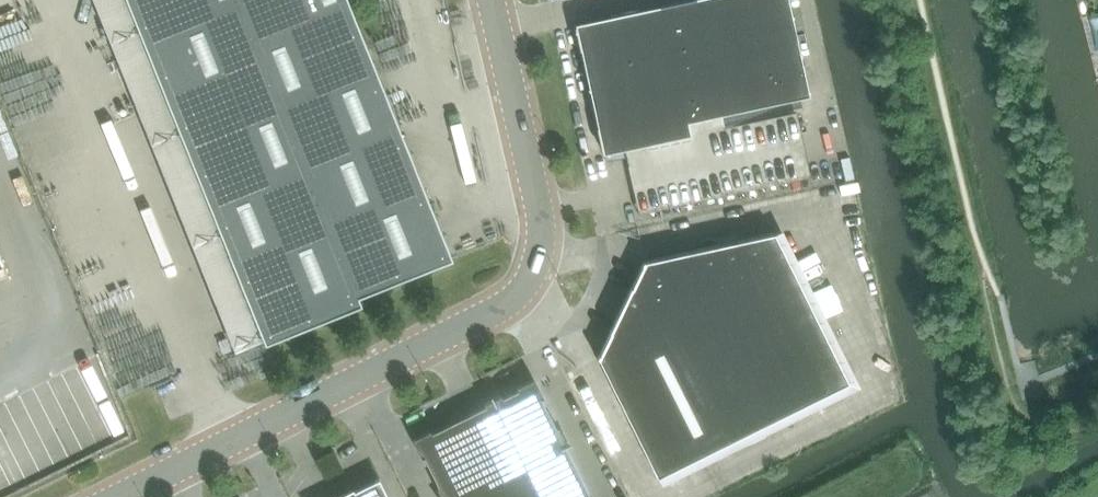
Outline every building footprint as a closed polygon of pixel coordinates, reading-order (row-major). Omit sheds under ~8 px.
[(264,343),(361,304),(358,296),(395,281),(451,258),(358,27),(347,0),(126,0),(264,343)] [(603,152),(624,148),(625,148),(756,120),(753,107),(808,95),(788,0),(682,0),(659,5),(659,6),(575,24),(603,152)] [(23,103),(26,111),(47,102),(44,94),(23,103)] [(598,353),(596,357),(597,357),(656,477),(848,382),(773,232),(644,261),(643,260),(641,264),(642,264),(631,287),(630,286),(609,331),(610,332),(599,354),(598,353)] [(438,487),(436,488),(441,496),(590,496),(564,445),(566,444),(558,427),(556,428),(533,382),(502,397),(500,395),(484,404),(485,406),(415,440),(438,487)] [(380,482),(378,478),(354,490),(352,488),(334,496),(387,496),(380,482)]
